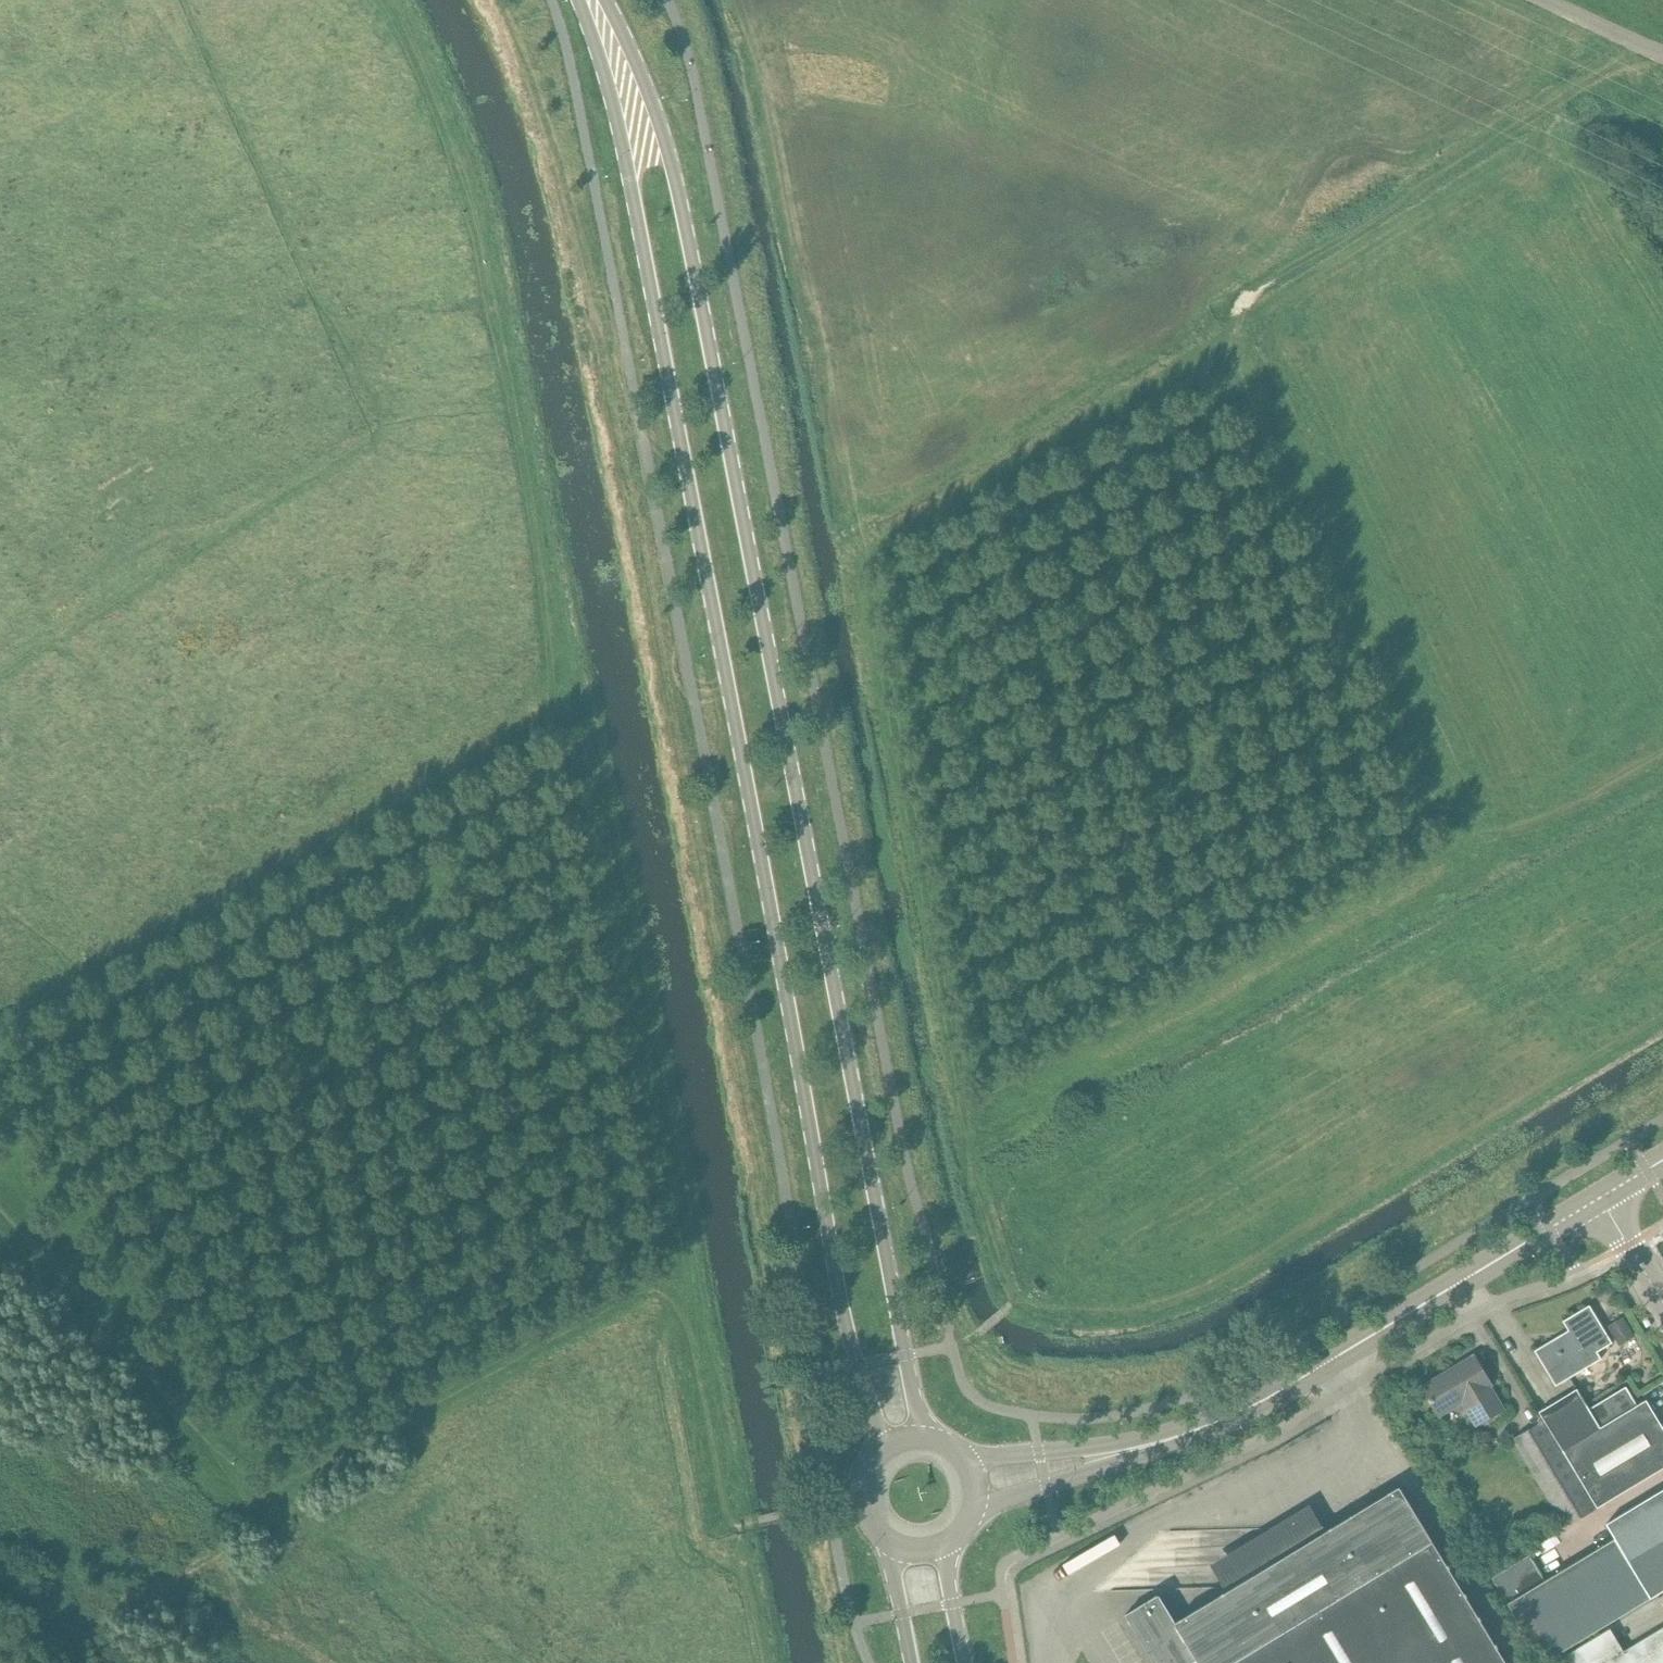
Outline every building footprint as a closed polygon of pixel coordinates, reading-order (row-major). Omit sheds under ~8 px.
[(1563,1320),(1569,1329),(1535,1350),(1556,1385),(1602,1358),(1598,1351),(1612,1342),(1590,1304),(1563,1320)] [(1615,1339),(1630,1330),(1623,1317),(1608,1325),(1615,1339)] [(1475,1354),(1422,1386),(1439,1414),(1462,1400),(1477,1425),(1504,1408),(1489,1384),(1492,1382),(1475,1354)] [(1540,1411),(1545,1419),(1598,1507),(1662,1468),(1662,1426),(1647,1399),(1637,1404),(1626,1385),(1589,1408),(1582,1397),(1578,1389),(1540,1411)] [(1545,1419),(1513,1439),(1566,1526),(1598,1507),(1545,1419)] [(1126,1614),(1155,1662),(1508,1662),(1400,1485),(1305,1543),(1295,1527),(1272,1527),(1272,1547),(1246,1547),(1246,1567),(1221,1566),(1224,1587),(1227,1591),(1176,1621),(1159,1593),(1126,1614)] [(1616,1537),(1630,1560),(1662,1539),(1662,1489),(1607,1523),(1616,1537)] [(1652,1597),(1630,1560),(1616,1537),(1545,1580),(1530,1554),(1492,1577),(1544,1662),(1652,1597)] [(1630,1560),(1652,1597),(1662,1590),(1662,1539),(1630,1560)] [(1552,1662),(1662,1662),(1662,1627),(1624,1650),(1610,1628),(1552,1662)]
